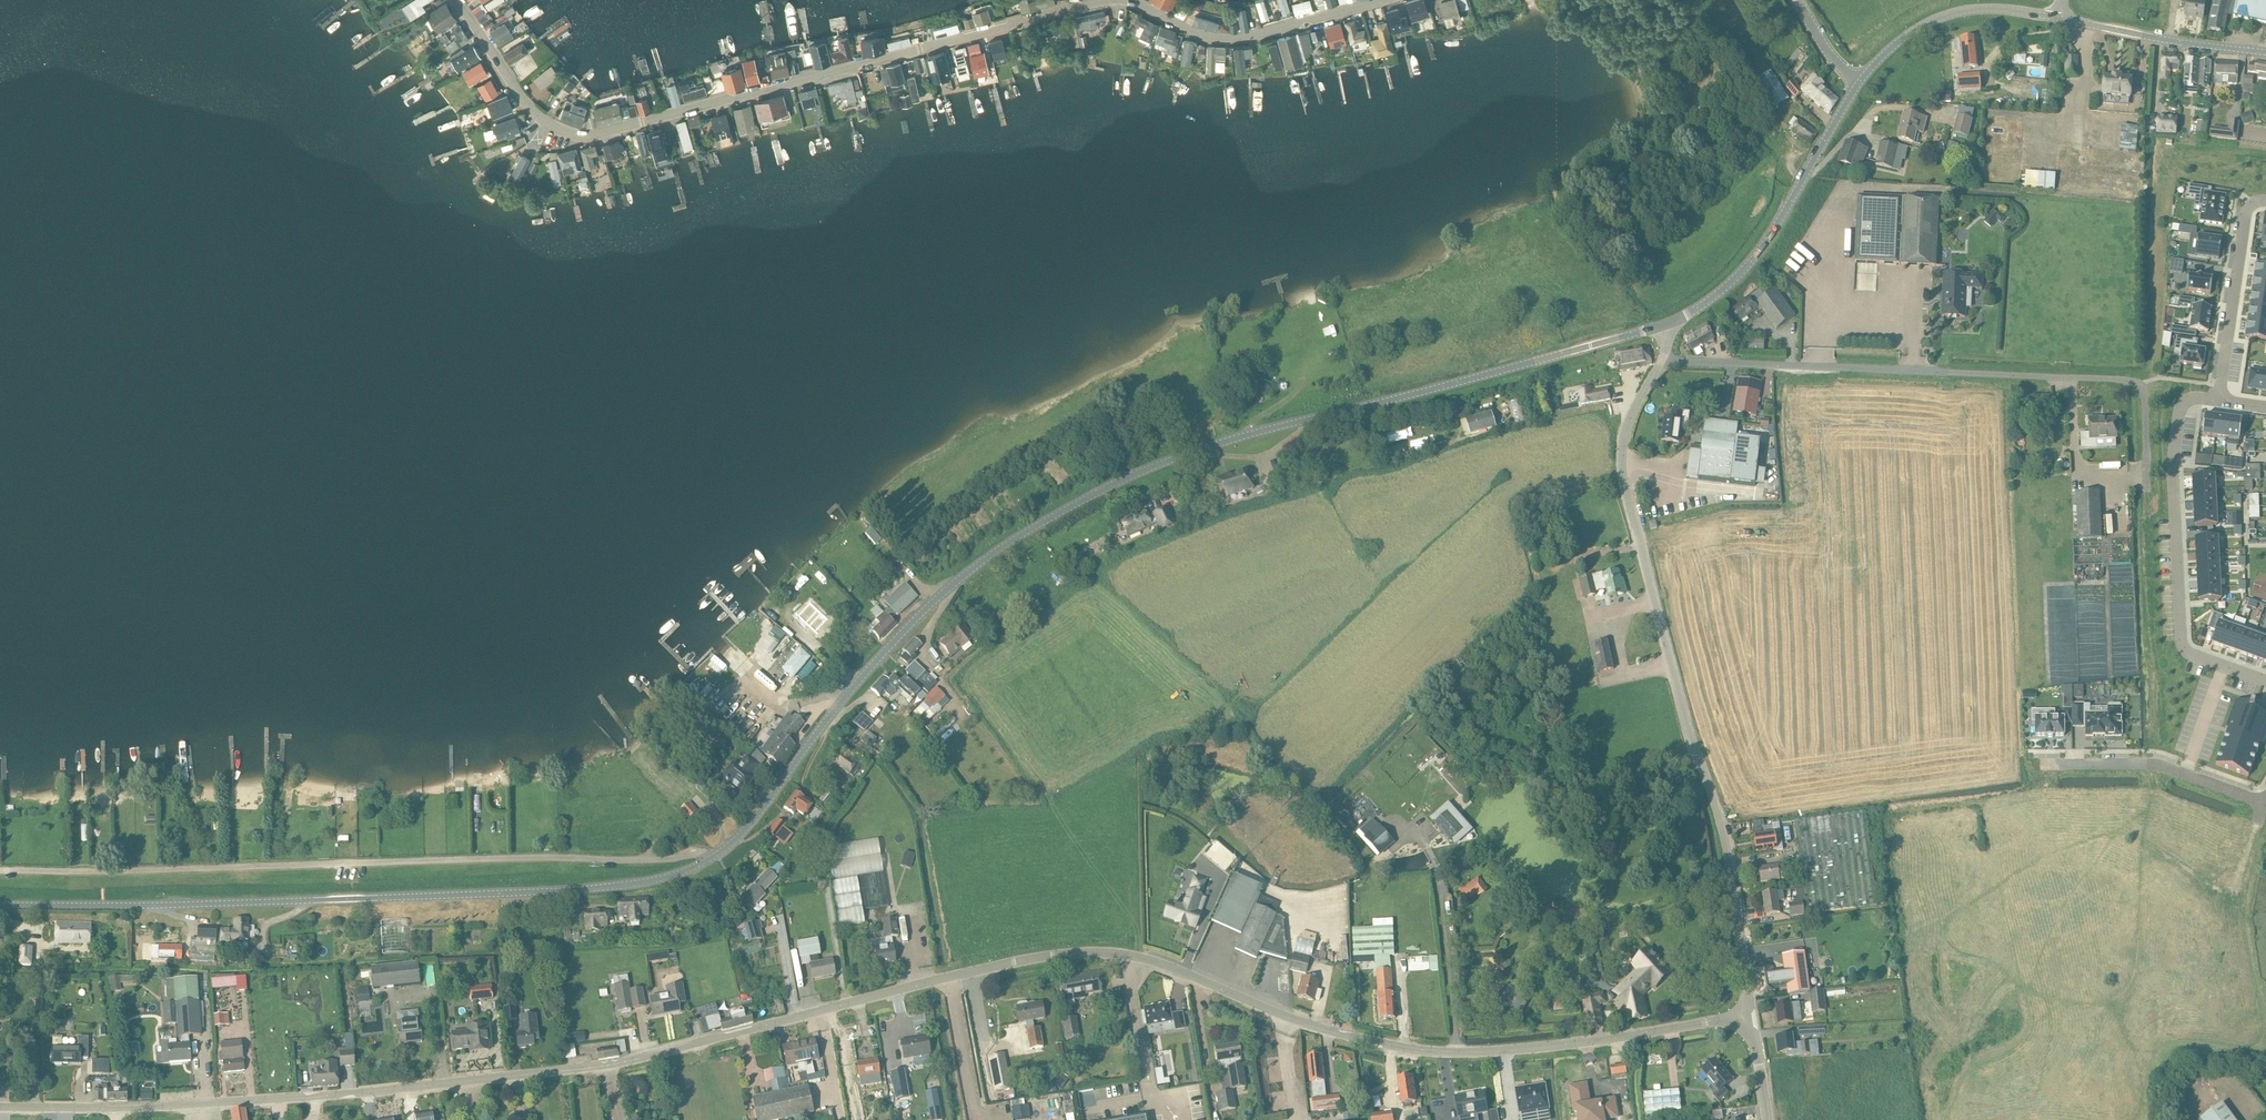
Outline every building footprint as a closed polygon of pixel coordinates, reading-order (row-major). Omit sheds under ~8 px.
[(426,10),(422,5),(429,0),(412,0),(409,2),(418,15),(426,10)] [(485,4),(489,10),(494,6),(501,1),(503,0),(490,0),(485,4)] [(1022,13),(1055,3),(1054,0),(1018,0),(1022,13)] [(1176,0),(1151,0),(1171,10),(1176,0)] [(1192,8),(1200,12),(1204,4),(1196,0),(1192,8)] [(1269,19),(1266,0),(1254,0),(1257,20),(1269,19)] [(1283,20),(1291,17),(1286,0),(1277,0),(1283,20)] [(1311,6),(1310,0),(1306,0),(1292,4),(1295,16),(1313,11),(1311,6)] [(1319,10),(1325,9),(1323,0),(1322,0),(1317,2),(1319,10)] [(1327,8),(1337,6),(1335,0),(1325,0),(1327,8)] [(1406,1),(1411,21),(1429,15),(1424,0),(1411,0),(1406,1)] [(1461,19),(1455,0),(1449,0),(1441,2),(1448,23),(1461,19)] [(1460,9),(1468,7),(1466,0),(1457,0),(1460,9)] [(2186,17),(2203,20),(2204,9),(2205,0),(2189,0),(2188,6),(2186,17)] [(2210,20),(2208,31),(2224,34),(2228,14),(2233,15),(2236,1),(2233,0),(2229,0),(2229,3),(2214,0),(2210,20)] [(2236,1),(2233,15),(2233,18),(2265,25),(2265,0),(2233,0),(2236,1)] [(1172,14),(1183,19),(1189,6),(1178,1),(1172,14)] [(438,32),(458,20),(446,2),(427,15),(438,32)] [(481,22),(488,17),(480,5),(472,11),(481,22)] [(513,5),(504,12),(507,15),(509,14),(516,9),(513,5)] [(973,16),(963,19),(966,29),(992,21),(988,9),(988,8),(972,13),(973,16)] [(1392,33),(1403,30),(1409,28),(1406,16),(1400,17),(1398,8),(1386,11),(1392,33)] [(1245,9),(1237,11),(1241,32),(1249,31),(1245,9)] [(1104,12),(1076,18),(1078,29),(1096,25),(1094,20),(1105,17),(1104,12)] [(1280,12),(1273,15),(1275,21),(1282,19),(1280,12)] [(1195,15),(1192,24),(1216,32),(1219,22),(1195,15)] [(1140,36),(1150,41),(1158,25),(1138,16),(1135,21),(1145,26),(1140,36)] [(1349,44),(1368,39),(1365,29),(1358,31),(1354,19),(1343,22),(1349,44)] [(1375,56),(1394,51),(1386,21),(1375,24),(1379,38),(1371,40),(1375,56)] [(1455,23),(1457,30),(1464,28),(1461,21),(1455,23)] [(499,45),(514,36),(505,22),(490,31),(499,45)] [(1134,33),(1138,24),(1132,22),(1129,31),(1134,33)] [(1228,23),(1220,23),(1220,31),(1228,31),(1228,23)] [(1340,23),(1325,28),(1330,48),(1346,44),(1340,23)] [(469,39),(459,24),(452,29),(457,37),(445,45),(450,52),(469,39)] [(1051,27),(1038,31),(1039,38),(1061,32),(1060,28),(1059,25),(1058,25),(1051,27)] [(1160,26),(1155,42),(1166,47),(1165,52),(1175,56),(1178,45),(1175,44),(1179,37),(1177,36),(1178,34),(1175,33),(1176,31),(1161,25),(1160,26)] [(1030,44),(1026,29),(1013,32),(1017,47),(1030,44)] [(1295,33),(1277,39),(1285,67),(1302,62),(1302,61),(1305,60),(1298,32),(1295,33)] [(1308,32),(1299,34),(1300,35),(1305,54),(1313,52),(1308,32)] [(860,39),(862,55),(885,51),(883,36),(860,39)] [(848,37),(843,38),(837,39),(839,49),(831,52),(834,63),(853,59),(848,37)] [(1962,53),(1963,69),(1979,67),(1976,38),(1960,39),(1960,41),(1957,41),(1955,43),(1956,52),(1958,53),(1962,53)] [(990,42),(994,59),(1006,56),(1001,39),(990,42)] [(1186,62),(1190,42),(1185,40),(1180,60),(1186,62)] [(814,68),(831,64),(826,41),(809,45),(814,68)] [(523,42),(504,54),(509,63),(529,51),(523,42)] [(979,42),(967,45),(975,76),(989,72),(984,51),(981,52),(979,42)] [(1277,44),(1268,46),(1275,70),(1283,68),(1277,44)] [(459,70),(480,57),(474,45),(452,59),(459,70)] [(967,49),(965,45),(955,48),(956,52),(954,52),(956,61),(954,62),(957,72),(959,72),(960,77),(971,74),(970,69),(965,50),(967,49)] [(1207,58),(1207,70),(1212,70),(1213,53),(1224,54),(1224,48),(1208,47),(1207,58)] [(1242,48),(1242,47),(1233,49),(1237,74),(1245,73),(1242,48)] [(2023,62),(2048,63),(2048,50),(2023,49),(2023,62)] [(773,78),(790,75),(785,50),(771,53),(773,68),(771,69),(773,78)] [(945,51),(924,57),(931,82),(952,76),(945,51)] [(2163,54),(2162,72),(2161,72),(2161,81),(2169,81),(2170,70),(2179,71),(2180,55),(2163,54)] [(2065,56),(2065,76),(2078,76),(2078,56),(2065,56)] [(742,60),(743,73),(744,73),(748,85),(760,82),(754,58),(742,60)] [(913,60),(917,73),(924,71),(920,58),(913,60)] [(2187,59),(2186,70),(2185,84),(2199,85),(2201,60),(2187,59)] [(2199,87),(2209,88),(2210,77),(2211,61),(2201,60),(2199,85),(2199,87)] [(2215,76),(2228,77),(2228,83),(2237,84),(2238,62),(2216,60),(2215,76)] [(798,61),(789,63),(791,73),(800,72),(798,61)] [(2260,74),(2259,79),(2265,80),(2265,62),(2257,61),(2256,64),(2250,62),(2249,72),(2260,74)] [(470,85),(488,74),(481,62),(463,72),(470,85)] [(903,79),(899,64),(888,66),(891,82),(903,79)] [(551,65),(533,79),(541,89),(559,74),(551,65)] [(2013,67),(2004,74),(2010,80),(2018,73),(2013,67)] [(877,71),(860,75),(862,83),(879,79),(877,71)] [(1757,81),(1775,108),(1789,99),(1771,72),(1757,81)] [(1979,74),(1958,76),(1959,92),(1981,90),(1979,74)] [(1813,75),(1815,77),(1807,87),(1805,86),(1801,90),(1795,82),(1788,88),(1798,99),(1802,94),(1830,113),(1839,99),(1822,86),(1824,84),(1813,75)] [(740,76),(723,80),(726,90),(743,85),(740,76)] [(915,76),(907,78),(913,101),(920,99),(915,76)] [(2105,77),(2103,96),(2105,96),(2104,102),(2114,102),(2114,97),(2130,98),(2132,79),(2121,78),(2121,77),(2114,76),(2114,78),(2105,77)] [(2242,92),(2242,101),(2250,101),(2251,93),(2254,94),(2255,85),(2253,85),(2253,76),(2245,76),(2243,92),(2242,92)] [(477,86),(486,101),(499,93),(491,78),(477,86)] [(845,90),(848,101),(857,99),(856,96),(864,94),(862,89),(855,90),(852,79),(828,85),(830,93),(845,90)] [(569,93),(575,85),(570,81),(564,89),(569,93)] [(666,86),(672,107),(680,104),(675,84),(666,86)] [(723,85),(709,89),(712,94),(725,90),(723,85)] [(704,86),(682,93),(684,100),(707,94),(704,86)] [(816,88),(799,92),(801,100),(814,97),(816,104),(821,103),(819,96),(816,88)] [(899,95),(903,105),(911,102),(908,92),(899,95)] [(1943,101),(1951,101),(1951,93),(1943,93),(1943,101)] [(514,110),(511,104),(508,94),(487,102),(493,118),(514,110)] [(787,112),(783,95),(754,103),(759,120),(787,112)] [(647,98),(636,102),(640,115),(651,112),(647,98)] [(623,120),(619,103),(594,109),(598,126),(623,120)] [(733,108),(739,131),(756,127),(753,117),(754,117),(751,104),(733,108)] [(628,107),(631,117),(638,114),(635,105),(628,107)] [(866,106),(857,109),(859,117),(868,114),(866,106)] [(560,118),(581,126),(585,115),(563,108),(560,118)] [(2251,111),(2240,115),(2244,125),(2254,121),(2251,111)] [(716,138),(732,133),(726,112),(711,117),(716,138)] [(1914,143),(1916,132),(1923,133),(1926,119),(1920,118),(1920,117),(1905,113),(1898,139),(1914,143)] [(515,115),(493,123),(497,133),(499,138),(506,135),(508,139),(516,136),(515,132),(521,130),(519,125),(517,121),(516,116),(515,115)] [(690,128),(701,125),(699,115),(687,118),(690,128)] [(1954,133),(1969,137),(1974,119),(1958,115),(1954,133)] [(1789,125),(1795,129),(1793,133),(1810,144),(1818,132),(1801,121),(1800,121),(1794,117),(1789,125)] [(2176,134),(2177,118),(2158,117),(2157,133),(2176,134)] [(676,123),(680,133),(684,149),(693,146),(685,120),(676,123)] [(2197,121),(2195,135),(2206,137),(2208,123),(2197,121)] [(2237,142),(2239,123),(2229,122),(2228,130),(2211,128),(2210,138),(2237,142)] [(2121,126),(2119,151),(2136,152),(2138,127),(2121,126)] [(660,129),(650,132),(657,158),(668,155),(660,129)] [(629,155),(636,153),(631,135),(624,137),(629,155)] [(508,153),(518,149),(514,139),(504,143),(508,153)] [(619,140),(603,145),(607,159),(622,155),(620,151),(625,149),(623,142),(620,143),(619,140)] [(1946,152),(1953,154),(1956,143),(1949,141),(1946,152)] [(1847,143),(1840,162),(1852,166),(1861,169),(1868,150),(1847,143)] [(1876,164),(1892,168),(1898,147),(1882,143),(1876,164)] [(1943,143),(1934,145),(1936,152),(1945,150),(1943,143)] [(596,144),(581,148),(586,167),(595,165),(592,155),(598,154),(596,144)] [(576,147),(558,153),(562,167),(573,164),(575,170),(583,168),(576,147)] [(518,161),(512,172),(510,171),(507,178),(518,184),(531,159),(521,154),(521,155),(519,154),(516,160),(518,161)] [(557,158),(548,160),(553,184),(561,183),(557,158)] [(532,161),(527,170),(534,174),(539,164),(532,161)] [(1964,165),(1963,179),(1974,179),(1975,166),(1974,166),(1964,165)] [(2038,190),(2054,191),(2056,175),(2039,173),(2038,190)] [(484,190),(496,196),(503,183),(491,177),(484,190)] [(2222,225),(2226,196),(2201,193),(2202,187),(2189,185),(2187,195),(2204,198),(2201,222),(2222,225)] [(1859,196),(1856,262),(1936,266),(1939,200),(1859,196)] [(1984,221),(1991,227),(1997,220),(2001,223),(2005,218),(1994,209),(1984,221)] [(2218,260),(2222,238),(2199,234),(2195,256),(2218,260)] [(2171,259),(2169,272),(2182,274),(2184,261),(2171,259)] [(2254,278),(2265,280),(2265,264),(2256,263),(2254,278)] [(1965,317),(1967,287),(1982,288),(1983,276),(1945,274),(1943,316),(1965,317)] [(2197,277),(2190,276),(2189,276),(2187,291),(2188,291),(2210,294),(2211,295),(2213,279),(2212,279),(2204,278),(2205,278),(2197,277)] [(2252,292),(2265,294),(2265,280),(2254,278),(2252,292)] [(1777,329),(1795,316),(1776,289),(1755,304),(1750,296),(1731,310),(1739,321),(1761,305),(1777,329)] [(2250,307),(2265,309),(2265,294),(2252,292),(2250,307)] [(1567,305),(1556,309),(1558,317),(1570,313),(1567,305)] [(2208,332),(2211,308),(2194,305),(2190,329),(2187,328),(2186,336),(2196,337),(2197,330),(2208,332)] [(2248,322),(2265,324),(2265,309),(2250,307),(2248,322)] [(1717,320),(1711,323),(1714,328),(1720,325),(1717,320)] [(2245,337),(2265,340),(2265,324),(2248,322),(2245,337)] [(1707,323),(1684,335),(1689,344),(1699,339),(1702,345),(1715,339),(1707,323)] [(2161,346),(2168,347),(2171,333),(2163,332),(2161,346)] [(2203,367),(2205,351),(2193,350),(2194,340),(2177,337),(2175,354),(2182,355),(2181,364),(2194,366),(2193,368),(2201,369),(2202,367),(2203,367)] [(1748,340),(1748,350),(1765,351),(1765,341),(1748,340)] [(1615,353),(1619,371),(1652,364),(1648,346),(1615,353)] [(2249,388),(2265,390),(2265,372),(2251,370),(2249,388)] [(1739,379),(1733,412),(1757,416),(1763,381),(1748,379),(1739,377),(1739,379)] [(1580,389),(1582,405),(1593,403),(1593,402),(1611,399),(1609,388),(1592,391),(1591,387),(1580,389)] [(1558,397),(1548,399),(1550,409),(1560,407),(1558,397)] [(1520,398),(1511,400),(1515,421),(1524,419),(1520,398)] [(1688,425),(1690,412),(1673,410),(1672,419),(1665,418),(1662,440),(1679,442),(1682,424),(1688,425)] [(1467,419),(1471,434),(1497,427),(1492,412),(1467,419)] [(2206,415),(2203,436),(2215,437),(2218,416),(2206,415)] [(2218,416),(2215,437),(2227,439),(2229,418),(2218,416)] [(2090,418),(2090,429),(2091,440),(2117,439),(2116,419),(2100,420),(2100,417),(2090,418)] [(2229,418),(2227,439),(2239,440),(2242,419),(2229,418)] [(1690,449),(1687,477),(1730,482),(1731,482),(1756,485),(1757,470),(1760,447),(1761,441),(1737,438),(1736,438),(1737,424),(1708,420),(1707,434),(1704,434),(1702,451),(1690,449)] [(1388,442),(1406,438),(1404,427),(1386,431),(1388,442)] [(1392,448),(1394,458),(1406,454),(1403,445),(1392,448)] [(1377,452),(1379,462),(1387,461),(1385,451),(1377,452)] [(2196,455),(2195,464),(2211,466),(2213,457),(2201,456),(2196,455)] [(2213,457),(2211,466),(2224,467),(2225,458),(2213,456),(2213,457)] [(2225,458),(2224,467),(2242,469),(2243,460),(2225,458)] [(1246,472),(1218,481),(1221,492),(1224,491),(1226,497),(1233,495),(1235,500),(1239,499),(1247,497),(1245,491),(1253,489),(1252,484),(1249,483),(1246,472)] [(2216,475),(2192,477),(2193,490),(2216,489),(2216,475)] [(2216,489),(2193,490),(2193,502),(2217,501),(2216,489)] [(2100,492),(2077,493),(2079,539),(2102,538),(2100,492)] [(2195,502),(2193,502),(2194,514),(2196,514),(2214,513),(2217,513),(2217,501),(2213,501),(2195,502)] [(1124,521),(1128,531),(1130,536),(1157,524),(1160,532),(1175,525),(1168,509),(1147,518),(1144,512),(1124,521)] [(2196,514),(2194,514),(2195,527),(2218,526),(2217,513),(2214,513),(2196,514)] [(2219,537),(2195,539),(2196,553),(2219,551),(2219,537)] [(2219,551),(2196,553),(2196,564),(2220,563),(2219,551)] [(2220,563),(2196,564),(2197,576),(2221,575),(2220,563)] [(1610,598),(1625,594),(1619,571),(1604,575),(1604,572),(1591,575),(1591,576),(1580,579),(1584,598),(1596,594),(1595,590),(1607,587),(1610,598)] [(2221,575),(2197,576),(2198,588),(2221,587),(2221,575)] [(884,612),(877,619),(868,628),(879,640),(897,622),(893,618),(896,614),(897,616),(914,600),(910,595),(914,591),(907,583),(891,598),(895,602),(885,612),(884,612)] [(2221,587),(2198,588),(2198,601),(2222,600),(2221,587)] [(1021,609),(1029,603),(1024,596),(1016,602),(1021,609)] [(816,632),(828,619),(810,602),(798,616),(816,632)] [(2155,633),(2169,633),(2169,616),(2155,616),(2155,633)] [(2221,619),(2213,643),(2224,648),(2233,623),(2221,619)] [(864,622),(859,627),(864,631),(869,626),(870,624),(867,621),(865,622),(864,622)] [(2233,623),(2224,648),(2235,652),(2244,627),(2233,623)] [(947,652),(951,656),(961,648),(974,638),(963,625),(941,643),(947,652)] [(2244,627),(2235,652),(2247,656),(2256,631),(2244,627)] [(2247,656),(2258,660),(2265,638),(2265,635),(2256,631),(2247,656)] [(901,657),(909,665),(917,656),(914,654),(922,645),(914,638),(903,649),(906,652),(901,657)] [(1591,645),(1596,673),(1614,669),(1608,641),(1591,645)] [(782,670),(793,679),(811,658),(800,648),(782,670)] [(937,683),(915,662),(905,672),(927,692),(937,683)] [(871,689),(879,696),(884,691),(890,696),(895,691),(895,692),(900,687),(912,699),(921,690),(906,676),(902,681),(895,674),(891,678),(886,674),(884,676),(883,676),(871,689)] [(2073,685),(2061,687),(2061,695),(2064,695),(2073,695),(2073,685)] [(929,721),(942,708),(938,704),(946,696),(937,687),(925,699),(926,701),(914,712),(921,719),(924,716),(929,721)] [(2265,737),(2265,715),(2255,711),(2256,708),(2236,701),(2226,728),(2229,729),(2216,764),(2249,776),(2260,744),(2263,745),(2265,737)] [(2073,709),(2073,722),(2073,727),(2086,727),(2086,736),(2122,736),(2122,707),(2120,707),(2120,704),(2110,704),(2110,707),(2108,707),(2108,714),(2091,714),(2091,704),(2073,704),(2073,709)] [(2065,722),(2073,722),(2073,709),(2064,709),(2064,718),(2047,718),(2047,710),(2032,710),(2032,721),(2036,721),(2036,737),(2046,737),(2046,738),(2054,738),(2054,737),(2065,737),(2065,722)] [(788,715),(781,725),(774,720),(769,726),(790,742),(804,723),(795,717),(793,719),(788,715)] [(934,733),(939,738),(956,722),(952,717),(934,733)] [(768,763),(773,767),(776,763),(780,766),(795,746),(790,742),(769,726),(754,747),(770,759),(768,763)] [(870,747),(877,738),(869,731),(862,740),(870,747)] [(835,763),(853,777),(863,763),(845,750),(835,763)] [(732,768),(723,780),(742,794),(751,782),(749,780),(758,768),(759,767),(761,768),(765,761),(756,751),(750,760),(747,758),(738,772),(732,768)] [(838,799),(845,790),(841,787),(834,796),(838,799)] [(830,814),(836,808),(830,802),(834,797),(826,791),(817,803),(825,809),(830,814)] [(784,807),(793,814),(795,811),(804,817),(805,815),(807,816),(813,807),(812,806),(813,805),(795,792),(784,807)] [(923,793),(917,797),(924,806),(929,803),(923,793)] [(697,811),(689,803),(680,810),(688,819),(697,811)] [(1437,822),(1435,824),(1451,841),(1453,840),(1465,829),(1457,819),(1459,817),(1455,813),(1453,815),(1449,810),(1437,822)] [(1795,821),(1807,915),(1877,905),(1866,812),(1795,821)] [(775,837),(777,838),(781,841),(789,831),(785,829),(784,828),(785,825),(778,819),(765,836),(772,841),(775,837)] [(1381,856),(1395,842),(1379,825),(1364,838),(1381,856)] [(1757,851),(1768,849),(1775,848),(1775,851),(1784,849),(1781,831),(1754,835),(1757,851)] [(878,838),(827,846),(832,880),(883,872),(878,838)] [(757,846),(753,850),(757,855),(762,851),(757,846)] [(819,851),(821,868),(827,867),(825,855),(824,850),(819,851)] [(905,851),(900,865),(910,869),(915,855),(905,851)] [(1761,882),(1772,881),(1780,879),(1780,877),(1786,876),(1785,869),(1779,870),(1778,865),(1759,868),(1761,882)] [(1219,868),(1214,877),(1221,882),(1227,873),(1219,868)] [(751,909),(765,894),(763,892),(777,878),(769,870),(741,899),(751,909)] [(821,870),(807,871),(808,884),(822,883),(821,870)] [(1286,947),(1282,919),(1274,915),(1278,906),(1258,897),(1262,887),(1234,874),(1216,914),(1245,927),(1236,948),(1257,957),(1260,951),(1287,958),(1286,947)] [(857,876),(831,881),(838,928),(865,924),(857,876)] [(1479,877),(1459,891),(1467,902),(1478,894),(1479,896),(1488,889),(1479,877)] [(1168,901),(1163,918),(1174,922),(1174,924),(1188,929),(1189,927),(1195,929),(1201,913),(1196,911),(1201,895),(1188,890),(1183,906),(1168,901)] [(1766,914),(1777,913),(1780,912),(1779,905),(1779,901),(1784,900),(1783,890),(1763,893),(1766,914)] [(619,917),(626,916),(626,920),(630,920),(630,924),(640,924),(640,915),(650,915),(648,898),(618,900),(619,917)] [(1789,904),(1791,916),(1805,914),(1803,902),(1789,904)] [(586,911),(586,922),(586,932),(602,931),(601,926),(606,926),(606,911),(586,911)] [(222,930),(222,945),(237,945),(237,941),(249,940),(249,938),(255,938),(254,926),(249,926),(249,918),(235,918),(235,930),(222,930)] [(886,946),(873,948),(876,965),(896,961),(892,937),(899,936),(896,919),(883,921),(886,940),(885,940),(886,946)] [(56,940),(91,941),(92,922),(57,921),(56,940)] [(750,941),(762,938),(758,922),(745,926),(750,941)] [(1778,946),(1791,944),(1788,922),(1775,923),(1778,946)] [(198,937),(217,938),(217,927),(199,926),(198,937)] [(1353,928),(1354,957),(1395,955),(1393,926),(1353,928)] [(1297,938),(1294,952),(1311,956),(1315,942),(1297,938)] [(818,939),(797,943),(800,958),(809,957),(811,964),(810,964),(813,979),(835,975),(833,960),(819,962),(818,955),(821,954),(818,939)] [(191,940),(191,960),(216,961),(216,941),(191,940)] [(760,941),(732,949),(734,956),(762,949),(760,941)] [(152,952),(152,957),(152,960),(182,961),(182,946),(160,946),(160,952),(152,952)] [(21,948),(20,966),(31,967),(32,948),(21,948)] [(1616,992),(1627,1003),(1630,1020),(1646,1017),(1641,994),(1668,970),(1650,950),(1635,965),(1640,970),(1616,992)] [(648,954),(648,961),(668,960),(667,952),(648,954)] [(1787,988),(1788,995),(1810,992),(1805,953),(1804,953),(1791,955),(1783,956),(1785,968),(1773,970),(1773,967),(1767,967),(1756,969),(1760,993),(1776,990),(1776,989),(1787,988)] [(675,954),(668,955),(671,969),(678,967),(675,954)] [(1306,974),(1308,964),(1309,958),(1294,955),(1290,970),(1306,974)] [(1438,956),(1430,957),(1431,971),(1439,971),(1438,956)] [(373,978),(374,989),(421,984),(419,973),(418,962),(372,967),(373,978)] [(516,964),(503,966),(504,979),(517,977),(516,964)] [(1389,969),(1377,970),(1380,1019),(1396,1018),(1393,979),(1390,980),(1389,969)] [(1059,979),(1061,990),(1063,1002),(1065,1001),(1066,1006),(1075,1005),(1074,1000),(1087,997),(1086,993),(1103,990),(1099,972),(1059,979)] [(120,983),(136,983),(136,976),(119,976),(109,977),(110,988),(113,988),(113,992),(121,991),(120,983)] [(622,1013),(631,1012),(631,1009),(645,1006),(644,995),(642,987),(631,989),(630,981),(628,981),(627,976),(614,978),(615,986),(617,1000),(619,1011),(621,1010),(622,1013)] [(246,977),(236,977),(211,979),(211,988),(237,987),(237,991),(247,990),(246,977)] [(197,978),(174,980),(176,1002),(175,1002),(166,1003),(164,1003),(166,1025),(178,1024),(179,1036),(180,1036),(181,1045),(169,1046),(170,1063),(191,1061),(190,1045),(189,1045),(189,1036),(201,1035),(197,978)] [(166,1003),(175,1002),(174,978),(164,979),(166,1003)] [(1297,997),(1314,1001),(1314,999),(1319,1000),(1322,991),(1317,990),(1319,982),(1302,978),(1297,997)] [(682,984),(666,987),(667,995),(651,998),(654,1016),(680,1012),(678,1004),(686,1002),(682,984)] [(491,985),(469,987),(471,1001),(493,999),(491,985)] [(357,988),(357,1003),(368,1003),(368,988),(357,988)] [(1827,991),(1828,998),(1846,995),(1845,988),(1827,991)] [(1810,992),(1812,1012),(1826,1011),(1823,991),(1810,992)] [(1602,992),(1583,996),(1585,1006),(1591,1030),(1604,1027),(1598,1003),(1604,1002),(1602,992)] [(1568,1003),(1568,997),(1554,998),(1555,1011),(1577,1009),(1576,1002),(1568,1003)] [(751,999),(741,1001),(742,1007),(752,1005),(751,999)] [(1040,1027),(1035,1028),(1034,1028),(1032,1021),(1045,1019),(1042,1002),(1016,1007),(1019,1023),(1026,1022),(1031,1050),(1044,1048),(1040,1027)] [(1787,1003),(1776,1005),(1779,1024),(1790,1023),(1793,1022),(1801,1021),(1800,1010),(1799,1002),(1787,1003)] [(126,1005),(124,1008),(124,1011),(126,1014),(130,1013),(132,1011),(132,1007),(129,1005),(126,1005)] [(1170,1018),(1168,1005),(1145,1009),(1147,1025),(1156,1024),(1158,1033),(1184,1028),(1181,1013),(1173,1015),(1174,1017),(1170,1018)] [(517,1020),(516,1006),(503,1007),(505,1021),(517,1020)] [(706,1021),(709,1031),(722,1028),(722,1030),(753,1022),(751,1013),(745,1014),(744,1010),(741,1008),(731,1011),(730,1014),(731,1018),(721,1021),(719,1014),(706,1018),(706,1021)] [(215,1027),(230,1025),(228,1013),(218,1014),(214,1015),(215,1027)] [(519,1016),(521,1034),(517,1035),(517,1036),(518,1047),(534,1045),(534,1040),(539,1040),(538,1032),(539,1032),(537,1014),(519,1016)] [(1063,1020),(1066,1041),(1080,1039),(1077,1018),(1063,1020)] [(399,1033),(400,1044),(422,1042),(421,1031),(420,1021),(398,1023),(399,1033)] [(489,1050),(488,1039),(486,1024),(468,1026),(469,1031),(453,1033),(454,1049),(470,1048),(471,1052),(489,1050)] [(1799,1029),(1800,1037),(1825,1035),(1824,1027),(1799,1029)] [(583,1034),(565,1036),(566,1045),(584,1042),(583,1034)] [(1810,1054),(1808,1042),(1794,1043),(1793,1034),(1780,1036),(1782,1053),(1787,1052),(1787,1056),(1810,1054)] [(53,1046),(53,1052),(53,1063),(81,1064),(81,1058),(88,1058),(89,1037),(78,1037),(78,1047),(53,1046)] [(901,1042),(903,1052),(904,1057),(913,1056),(915,1067),(932,1064),(930,1053),(927,1037),(901,1042)] [(814,1039),(799,1043),(803,1063),(805,1063),(806,1072),(807,1075),(814,1074),(812,1061),(819,1060),(814,1039)] [(221,1042),(222,1053),(219,1054),(220,1062),(223,1061),(224,1073),(245,1070),(243,1051),(242,1040),(221,1042)] [(1246,1088),(1238,1042),(1215,1046),(1218,1062),(1219,1070),(1227,1069),(1231,1090),(1246,1088)] [(799,1043),(783,1046),(787,1066),(803,1063),(799,1043)] [(1062,1043),(1056,1045),(1059,1063),(1065,1062),(1062,1043)] [(571,1046),(564,1047),(566,1058),(573,1058),(571,1046)] [(618,1047),(597,1050),(599,1059),(619,1056),(619,1055),(626,1053),(624,1046),(618,1048),(618,1047)] [(353,1048),(334,1049),(335,1059),(340,1059),(341,1066),(356,1065),(355,1052),(353,1052),(353,1048)] [(1079,1050),(1070,1052),(1072,1063),(1082,1061),(1079,1050)] [(995,1090),(1009,1088),(1005,1055),(989,1057),(995,1090)] [(1328,1109),(1327,1097),(1322,1055),(1308,1056),(1313,1100),(1310,1100),(1311,1111),(1328,1109)] [(878,1060),(857,1063),(859,1076),(880,1073),(878,1060)] [(1733,1080),(1716,1060),(1702,1071),(1718,1091),(1713,1095),(1718,1101),(1729,1093),(1724,1087),(1733,1080)] [(313,1087),(339,1086),(337,1062),(320,1063),(321,1070),(312,1071),(313,1087)] [(1627,1073),(1626,1065),(1611,1067),(1612,1075),(1627,1073)] [(754,1098),(758,1119),(781,1119),(814,1113),(808,1086),(789,1091),(786,1078),(783,1067),(764,1072),(766,1083),(771,1082),(773,1094),(754,1098)] [(1163,1080),(1161,1069),(1155,1070),(1157,1085),(1169,1084),(1169,1079),(1163,1080)] [(904,1071),(891,1073),(896,1099),(909,1097),(904,1071)] [(806,1072),(799,1073),(801,1082),(807,1080),(806,1072)] [(1398,1078),(1400,1089),(1403,1109),(1413,1107),(1412,1103),(1417,1102),(1413,1075),(1398,1078)] [(1587,1091),(1580,1092),(1582,1105),(1589,1104),(1588,1098),(1601,1096),(1598,1078),(1585,1080),(1587,1091)] [(1626,1078),(1599,1082),(1601,1095),(1628,1091),(1626,1078)] [(1538,1111),(1551,1109),(1546,1083),(1515,1088),(1519,1115),(1520,1114),(1521,1119),(1539,1119),(1538,1111)] [(941,1084),(934,1086),(938,1105),(945,1103),(941,1084)] [(128,1101),(128,1090),(108,1091),(108,1085),(100,1085),(100,1091),(94,1091),(94,1102),(104,1102),(104,1100),(108,1100),(108,1102),(128,1101)] [(1679,1089),(1644,1093),(1646,1114),(1681,1111),(1679,1089)] [(153,1090),(141,1091),(141,1100),(153,1099),(153,1090)] [(1233,1091),(1216,1095),(1219,1113),(1236,1109),(1233,1091)] [(611,1093),(616,1119),(623,1119),(617,1092),(611,1093)] [(1484,1092),(1456,1097),(1459,1117),(1488,1112),(1484,1092)] [(1380,1096),(1369,1098),(1371,1109),(1376,1108),(1382,1107),(1380,1096)] [(2223,1103),(2201,1119),(2236,1119),(2223,1103)] [(1030,1117),(1028,1105),(1011,1108),(1013,1119),(1014,1119),(1030,1117)] [(246,1109),(231,1111),(232,1119),(248,1119),(246,1109)] [(1726,1117),(1725,1109),(1711,1110),(1712,1119),(1726,1117)] [(1488,1112),(1489,1119),(1500,1119),(1498,1110),(1488,1112)] [(817,1115),(817,1117),(812,1118),(813,1119),(835,1119),(833,1111),(817,1115)] [(1344,1112),(1344,1115),(1345,1119),(1356,1119),(1359,1119),(1358,1113),(1358,1111),(1344,1112)]
